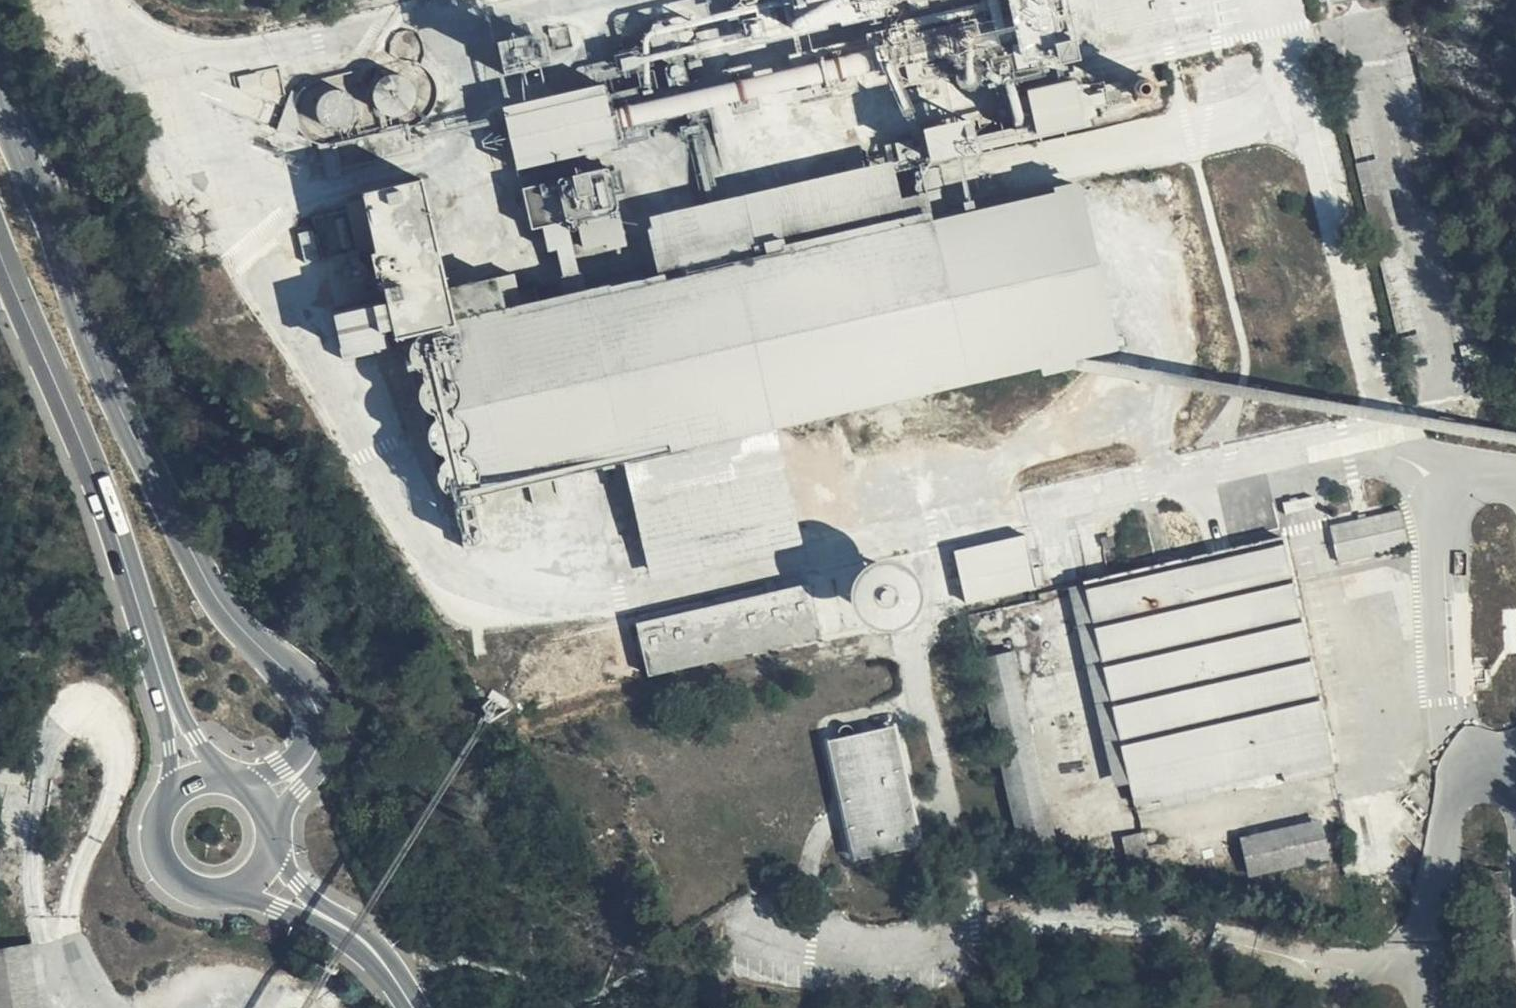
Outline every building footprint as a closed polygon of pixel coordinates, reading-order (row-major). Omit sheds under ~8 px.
[(750,47),(945,0),(739,0),(750,47)] [(960,4),(961,10),(881,30),(887,54),(1018,22),(1026,61),(1208,20),(1204,0),(978,0),(960,4)] [(1325,10),(1371,0),(1328,0),(1325,10)] [(660,53),(678,49),(682,62),(696,59),(695,55),(699,54),(691,15),(654,23),(660,53)] [(526,37),(492,45),(499,78),(534,70),(526,37)] [(853,91),(842,45),(792,56),(802,103),(853,91)] [(322,143),(333,143),(340,169),(413,152),(407,126),(414,125),(423,121),(431,114),(434,108),(437,101),(438,96),(437,87),(435,80),(433,75),(429,71),(425,67),(420,64),(414,62),(409,61),(401,61),(375,67),(319,80),(308,85),(303,89),(297,99),(295,105),(295,115),(298,124),(302,132),(308,137),(315,141),(322,143)] [(758,109),(748,66),(722,73),(733,116),(758,109)] [(687,68),(601,86),(613,136),(700,115),(687,68)] [(1326,81),(1395,342),(1413,342),(1420,341),(1350,73),(1326,81)] [(265,75),(262,74),(258,74),(254,76),(252,78),(251,82),(251,86),(254,91),(257,93),(260,94),(264,93),(268,91),(270,88),(271,84),(270,80),(268,76),(265,75)] [(1140,81),(1137,81),(1134,85),(1132,89),(1133,93),(1136,97),(1140,99),(1144,97),(1148,94),(1149,90),(1147,85),(1144,82),(1140,81)] [(644,549),(650,574),(796,540),(771,428),(1034,369),(1042,374),(1070,368),(1074,360),(1116,350),(1065,130),(1082,125),(1072,86),(1018,99),(1024,133),(977,144),(970,120),(923,131),(928,155),(645,219),(657,275),(582,291),(566,224),(577,221),(582,241),(603,237),(604,243),(622,238),(606,170),(573,177),(573,179),(522,190),(532,229),(541,227),(546,252),(553,251),(563,296),(504,309),(497,280),(447,291),(420,180),(364,193),(365,202),(348,206),(359,254),(376,250),(398,336),(415,333),(415,339),(412,344),(410,351),(411,360),(414,367),(422,373),(426,374),(430,375),(427,377),(424,381),(422,384),(420,391),(420,398),(423,406),(428,411),(432,414),(438,415),(433,422),(430,429),(429,436),(431,443),(436,449),(441,452),(449,456),(445,459),(442,465),(439,473),(440,480),(443,487),(450,493),(455,496),(462,522),(477,518),(473,496),(624,462),(635,511),(613,516),(621,553),(644,549)] [(613,136),(601,86),(504,108),(518,169),(616,146),(613,136)] [(340,169),(333,143),(321,146),(327,178),(341,175),(340,169)] [(391,349),(380,305),(332,317),(342,361),(391,349)] [(1399,512),(1331,529),(1339,562),(1407,546),(1399,512)] [(1042,584),(1039,568),(1031,570),(1023,537),(956,551),(967,604),(1034,588),(1034,586),(1042,584)] [(1280,547),(1086,591),(1133,805),(1158,799),(1161,809),(1212,797),(1211,786),(1280,771),(1283,781),(1332,770),(1280,547)] [(807,585),(638,625),(649,675),(819,635),(807,585)] [(1021,855),(1058,861),(1010,652),(975,660),(1021,855)] [(1343,673),(1340,660),(1314,667),(1317,679),(1343,673)] [(838,734),(839,741),(832,743),(856,855),(915,842),(892,730),(853,739),(851,730),(849,728),(846,727),(841,728),(838,731),(838,734)] [(1319,823),(1296,828),(1303,863),(1327,857),(1319,823)] [(1303,863),(1296,828),(1242,841),(1249,876),(1303,863)] [(0,951),(0,1007),(51,1007),(41,945),(0,951)]
